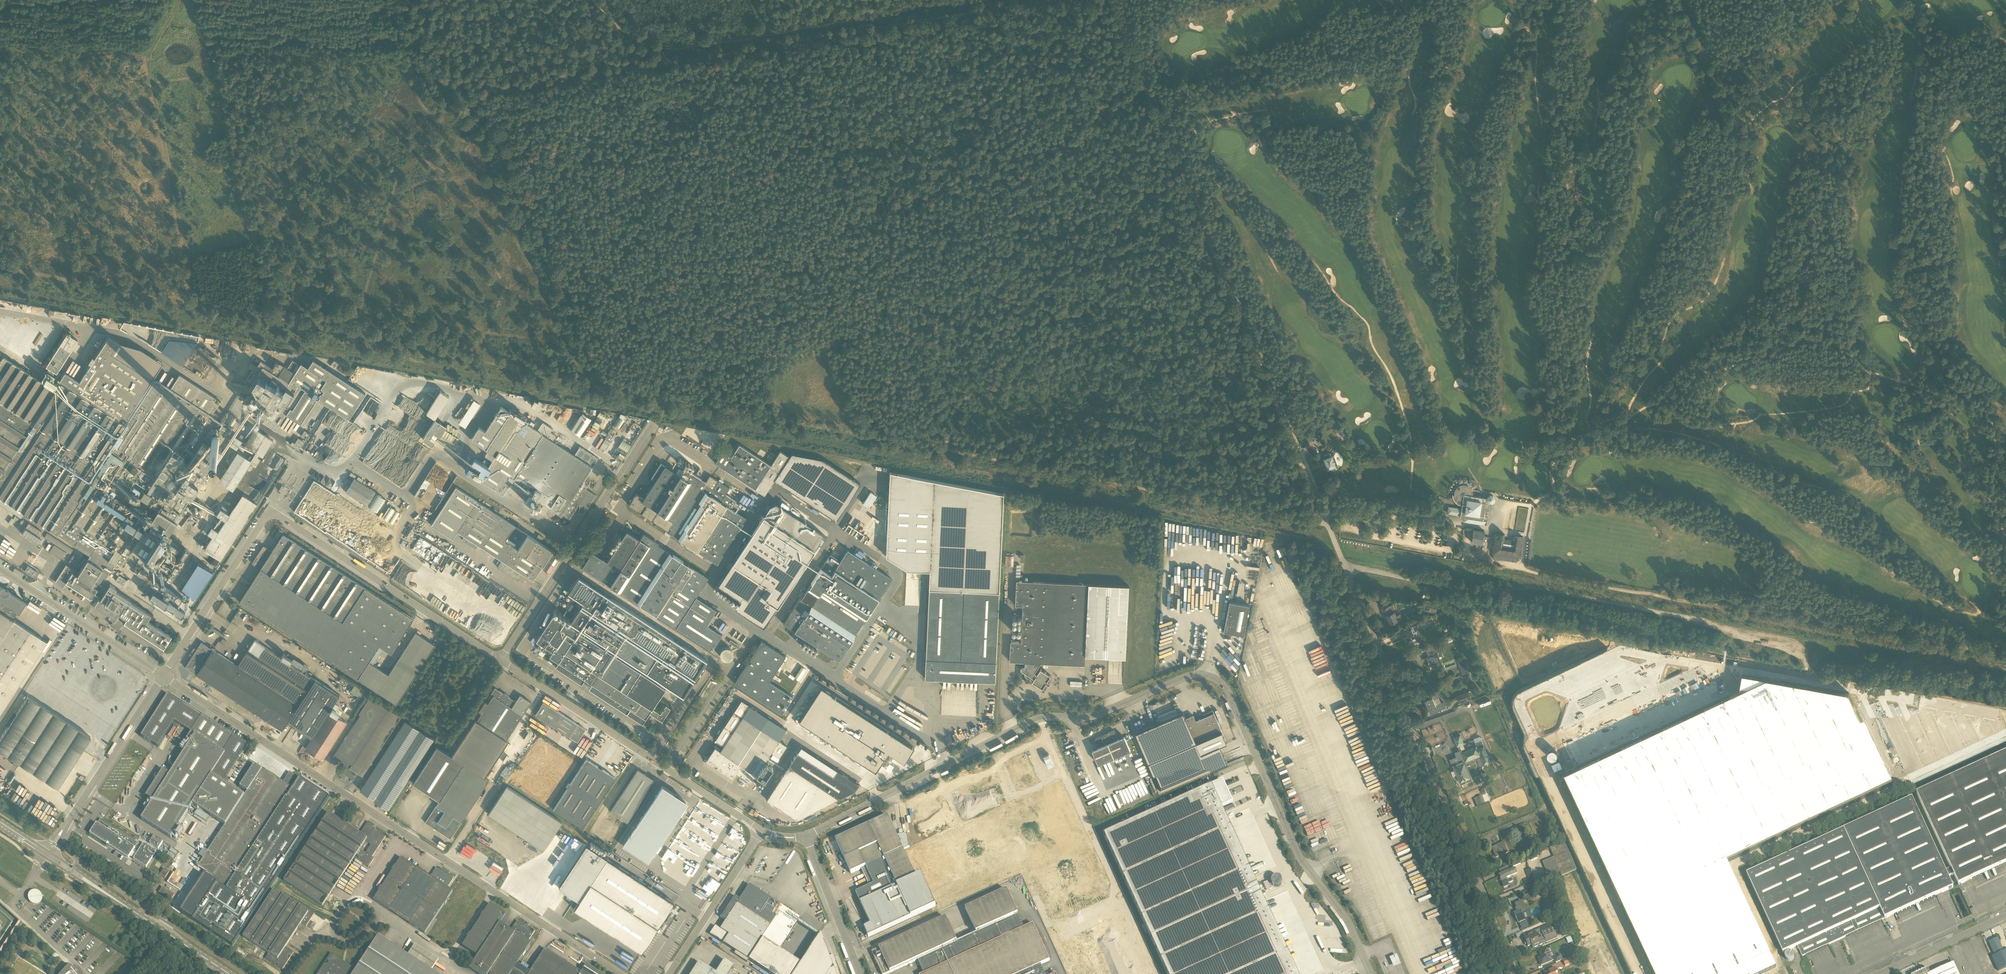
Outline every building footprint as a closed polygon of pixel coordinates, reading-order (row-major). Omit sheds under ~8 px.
[(1920,5),(1922,12),(1929,9),(1927,3),(1920,5)] [(1210,154),(1215,164),(1221,161),(1216,151),(1210,154)] [(1814,262),(1806,258),(1802,268),(1809,272),(1814,262)] [(121,322),(102,317),(100,324),(120,329),(121,322)] [(49,369),(44,377),(49,379),(52,375),(54,372),(56,373),(77,340),(67,333),(45,366),(49,369)] [(59,379),(58,381),(124,423),(130,413),(147,388),(147,387),(151,380),(111,353),(118,343),(108,336),(106,339),(79,381),(64,372),(59,379)] [(169,339),(161,353),(182,366),(188,358),(196,345),(198,342),(169,339)] [(221,346),(230,348),(232,342),(222,340),(221,346)] [(238,343),(236,354),(246,356),(247,344),(238,343)] [(823,361),(826,360),(829,358),(826,352),(823,354),(820,356),(823,361)] [(29,358),(26,362),(29,365),(35,357),(33,355),(30,359),(29,358)] [(34,422),(56,384),(49,379),(44,377),(41,381),(2,356),(0,359),(0,360),(0,401),(34,422)] [(247,378),(246,380),(249,381),(250,382),(252,383),(251,386),(254,388),(250,395),(251,395),(252,396),(250,400),(250,401),(249,402),(248,405),(251,407),(252,405),(256,407),(263,412),(261,416),(262,417),(261,418),(264,420),(263,422),(276,430),(286,414),(301,423),(317,398),(350,419),(367,393),(314,359),(308,368),(301,363),(300,365),(293,360),(287,368),(285,366),(280,363),(276,361),(272,368),(260,360),(258,364),(257,366),(254,370),(252,369),(247,378)] [(152,380),(147,388),(130,413),(138,418),(119,449),(129,455),(126,461),(162,483),(168,475),(173,478),(180,468),(175,464),(206,416),(208,413),(211,414),(216,407),(217,408),(221,402),(179,374),(168,391),(152,380)] [(87,482),(124,423),(58,381),(56,384),(34,422),(23,440),(87,482)] [(427,413),(435,419),(449,397),(440,392),(427,413)] [(527,399),(525,402),(531,405),(535,407),(534,408),(539,410),(543,403),(539,401),(538,402),(535,400),(532,403),(527,399)] [(475,400),(460,423),(466,427),(481,404),(475,400)] [(23,440),(34,422),(0,401),(0,478),(23,440)] [(545,517),(548,512),(551,509),(560,515),(561,515),(562,515),(569,519),(579,506),(579,511),(581,513),(584,512),(584,509),(586,510),(596,495),(586,489),(591,480),(586,477),(598,458),(580,447),(575,455),(553,441),(556,435),(551,432),(553,429),(542,422),(537,430),(501,407),(485,431),(479,427),(471,440),(487,451),(485,455),(493,460),(480,479),(504,494),(511,483),(529,495),(525,502),(530,504),(533,498),(543,504),(541,508),(542,508),(539,513),(545,517)] [(223,421),(225,422),(219,431),(227,437),(234,428),(232,427),(238,419),(228,412),(223,421)] [(597,416),(605,422),(608,417),(600,412),(597,416)] [(138,418),(130,413),(124,423),(87,482),(97,488),(108,472),(116,477),(126,461),(129,455),(119,449),(138,418)] [(580,436),(591,419),(582,413),(571,430),(580,436)] [(619,428),(625,420),(620,416),(614,425),(619,428)] [(602,421),(597,418),(592,426),(597,429),(602,421)] [(447,426),(440,421),(435,419),(423,439),(432,444),(435,440),(430,437),(433,432),(440,436),(447,426)] [(597,430),(591,426),(590,426),(583,438),(590,442),(598,430),(597,430)] [(1344,426),(1338,428),(1340,436),(1346,434),(1344,426)] [(610,442),(613,437),(616,431),(611,428),(608,434),(606,436),(605,438),(604,439),(605,440),(599,449),(604,452),(610,442)] [(263,456),(273,440),(255,429),(245,445),(263,456)] [(568,439),(560,433),(555,440),(564,446),(568,439)] [(236,435),(230,444),(237,448),(243,440),(236,435)] [(97,488),(87,482),(23,440),(0,478),(0,501),(1,501),(0,503),(8,509),(9,507),(22,515),(23,512),(58,535),(68,519),(127,556),(145,528),(149,522),(97,488)] [(631,445),(622,440),(618,446),(627,452),(631,445)] [(203,441),(188,464),(181,476),(182,476),(197,486),(200,481),(201,481),(205,475),(220,452),(203,441)] [(723,451),(715,463),(724,468),(765,495),(772,483),(774,480),(837,521),(861,484),(824,460),(791,454),(789,457),(780,451),(771,465),(739,445),(731,456),(723,451)] [(617,449),(625,455),(627,452),(618,446),(617,449)] [(251,459),(249,458),(238,451),(219,480),(233,489),(247,468),(250,469),(252,465),(255,467),(261,459),(257,457),(259,455),(256,453),(254,455),(251,459)] [(1338,465),(1334,456),(1332,457),(1330,453),(1325,454),(1327,458),(1325,459),(1328,468),(1330,467),(1332,471),(1336,469),(1336,467),(1336,466),(1338,465)] [(621,463),(622,461),(613,454),(611,457),(621,463)] [(280,463),(283,465),(285,459),(277,455),(276,458),(281,461),(280,463)] [(173,490),(162,483),(126,461),(116,477),(130,486),(133,482),(143,489),(151,494),(165,503),(160,510),(174,519),(174,520),(176,521),(178,522),(180,520),(183,515),(179,513),(197,486),(182,476),(173,490)] [(482,462),(475,472),(481,476),(488,465),(482,462)] [(710,476),(706,482),(685,469),(681,476),(661,463),(651,479),(655,481),(644,498),(636,494),(633,498),(632,499),(632,500),(631,502),(630,502),(630,503),(629,505),(666,529),(667,530),(666,531),(717,564),(747,518),(732,508),(736,501),(726,494),(729,488),(710,476)] [(930,575),(929,589),(927,659),(926,659),(926,679),(996,682),(1000,592),(1004,494),(890,472),(886,560),(906,574),(930,575)] [(346,492),(367,505),(376,492),(355,478),(346,492)] [(533,581),(550,555),(553,550),(477,501),(456,487),(431,525),(453,539),(457,531),(464,536),(462,539),(476,549),(478,545),(502,560),(497,567),(518,580),(523,574),(533,581)] [(1448,513),(1460,515),(1460,517),(1465,517),(1465,520),(1468,521),(1486,524),(1489,506),(1489,503),(1492,503),(1495,501),(1495,498),(1493,495),(1490,494),(1487,496),(1486,498),(1473,496),(1471,495),(1471,493),(1470,492),(1469,490),(1468,489),(1467,488),(1465,487),(1463,487),(1460,488),(1460,487),(1459,488),(1459,489),(1458,490),(1457,491),(1457,493),(1457,495),(1455,495),(1453,495),(1453,494),(1452,494),(1452,495),(1452,496),(1453,496),(1453,497),(1453,498),(1453,499),(1454,499),(1454,500),(1455,501),(1455,502),(1456,502),(1456,503),(1457,503),(1458,504),(1459,504),(1459,505),(1460,505),(1461,505),(1462,505),(1461,509),(1449,507),(1448,513)] [(867,490),(861,500),(863,502),(870,492),(867,490)] [(871,492),(863,504),(869,508),(876,496),(871,492)] [(376,493),(368,506),(378,512),(386,499),(376,493)] [(212,536),(204,549),(214,555),(218,558),(221,560),(257,504),(242,495),(218,531),(212,527),(208,534),(212,536)] [(156,509),(160,504),(151,498),(148,504),(156,509)] [(783,598),(824,535),(773,501),(726,573),(718,585),(741,601),(736,609),(764,627),(769,618),(778,605),(783,598)] [(299,503),(294,511),(309,521),(315,512),(299,503)] [(390,507),(389,507),(382,517),(387,520),(394,510),(394,509),(390,507)] [(221,508),(217,514),(225,520),(229,514),(221,508)] [(399,513),(394,510),(387,520),(392,524),(399,513)] [(92,598),(96,601),(99,595),(98,594),(96,593),(95,592),(97,589),(91,585),(92,585),(94,581),(97,582),(101,585),(116,562),(121,565),(127,556),(68,519),(58,535),(89,555),(87,559),(84,557),(81,562),(84,563),(76,575),(73,573),(72,573),(66,583),(91,599),(92,598)] [(41,531),(29,523),(22,534),(37,544),(41,538),(38,537),(41,531)] [(154,533),(145,528),(127,556),(141,565),(145,559),(156,566),(158,564),(165,568),(168,564),(169,565),(172,560),(171,559),(174,555),(167,550),(170,544),(168,542),(170,539),(171,537),(165,534),(164,533),(161,538),(158,536),(154,533)] [(1484,532),(1474,530),(1472,542),(1482,544),(1484,532)] [(716,610),(696,597),(708,578),(658,545),(660,543),(644,533),(640,539),(627,531),(607,561),(592,551),(582,567),(712,650),(722,635),(706,625),(716,610)] [(1524,537),(1513,536),(1512,542),(1503,540),(1504,534),(1496,533),(1493,533),(1491,545),(1494,546),(1493,553),(1520,558),(1524,537)] [(365,588),(288,537),(283,534),(272,551),(264,546),(252,563),(261,569),(343,622),(365,588)] [(402,570),(399,575),(500,641),(521,608),(420,542),(404,567),(403,566),(400,569),(402,570)] [(783,624),(815,645),(838,660),(891,579),(847,550),(838,565),(835,564),(838,559),(830,554),(801,599),(800,598),(783,624)] [(1006,555),(1006,565),(1013,566),(1014,556),(1006,555)] [(35,578),(38,572),(28,565),(24,571),(35,578)] [(145,570),(140,567),(136,565),(133,570),(142,576),(145,570)] [(63,585),(72,571),(67,567),(57,581),(63,585)] [(357,631),(343,622),(261,569),(251,584),(249,583),(248,585),(250,586),(240,602),(336,664),(357,631)] [(163,571),(159,577),(163,580),(168,579),(170,576),(163,571)] [(553,614),(536,640),(553,651),(550,655),(559,661),(555,666),(582,683),(585,678),(592,683),(589,688),(627,713),(642,723),(645,718),(649,713),(654,717),(657,718),(657,719),(662,722),(670,709),(666,706),(660,714),(652,709),(666,687),(649,677),(650,675),(683,696),(693,681),(707,660),(579,576),(568,593),(583,602),(580,607),(568,624),(553,614)] [(1022,670),(1022,671),(1025,672),(1025,675),(1025,676),(1026,677),(1027,678),(1028,678),(1029,679),(1030,678),(1031,678),(1032,677),(1034,678),(1032,682),(1043,688),(1046,683),(1048,684),(1049,684),(1050,683),(1049,682),(1048,681),(1051,675),(1041,669),(1037,674),(1035,672),(1041,663),(1085,665),(1086,656),(1126,658),(1129,586),(1017,581),(1016,605),(1023,606),(1021,642),(1011,641),(1010,661),(1025,662),(1025,666),(1024,666),(1023,666),(1022,666),(1022,667),(1021,668),(1021,669),(1021,670),(1022,670)] [(176,598),(179,594),(162,582),(160,586),(176,598)] [(101,596),(99,595),(96,601),(93,604),(109,614),(107,616),(113,620),(114,620),(118,622),(117,624),(119,625),(119,626),(121,623),(121,622),(122,621),(123,622),(162,647),(162,648),(166,643),(167,644),(169,641),(167,640),(171,635),(170,635),(147,620),(151,614),(150,614),(130,601),(130,600),(115,590),(116,588),(110,583),(104,592),(102,595),(101,596)] [(47,642),(13,619),(17,613),(19,614),(26,603),(0,586),(0,713),(47,642)] [(413,619),(380,597),(365,588),(343,622),(357,631),(336,664),(370,686),(375,690),(397,704),(435,645),(416,632),(389,674),(386,673),(373,664),(384,648),(391,653),(413,619)] [(182,618),(185,613),(152,591),(148,597),(182,618)] [(1250,605),(1229,602),(1224,632),(1244,635),(1250,605)] [(1438,604),(1425,602),(1423,611),(1436,614),(1438,604)] [(1400,614),(1396,615),(1395,612),(1392,613),(1389,606),(1381,609),(1386,620),(1388,619),(1390,623),(1402,619),(1400,614)] [(1467,620),(1456,618),(1454,624),(1461,625),(1461,628),(1466,629),(1467,620)] [(1426,619),(1417,623),(1419,629),(1429,625),(1426,619)] [(1416,631),(1413,632),(1412,629),(1405,632),(1410,644),(1412,643),(1414,644),(1415,642),(1417,641),(1416,638),(1418,637),(1416,631)] [(729,643),(738,649),(740,646),(730,640),(729,643)] [(793,697),(769,682),(786,657),(762,641),(734,683),(782,714),(793,697)] [(202,642),(185,667),(282,731),(288,722),(312,737),(339,695),(265,647),(259,657),(248,650),(238,666),(202,642)] [(1443,655),(1440,647),(1427,652),(1428,657),(1426,658),(1429,666),(1441,661),(1439,657),(1443,655)] [(1464,665),(1463,665),(1460,657),(1459,657),(1458,655),(1455,656),(1462,674),(1467,673),(1464,665)] [(1742,673),(1740,687),(1741,687),(1742,689),(1560,775),(1653,973),(1763,973),(1771,970),(1769,966),(1775,963),(1727,862),(1892,785),(1849,692),(1742,673)] [(361,699),(366,692),(355,685),(350,691),(361,699)] [(821,687),(799,721),(804,725),(812,730),(857,759),(862,762),(877,772),(889,752),(905,763),(915,748),(821,687)] [(456,749),(489,771),(508,742),(506,740),(531,702),(520,695),(516,702),(505,695),(506,694),(505,693),(504,694),(495,688),(488,698),(490,700),(477,721),(475,720),(456,749)] [(1883,689),(1881,699),(1888,699),(1888,697),(1886,697),(1887,694),(1889,695),(1890,690),(1883,689)] [(1446,707),(1444,702),(1436,705),(1434,699),(1441,696),(1439,691),(1432,694),(1431,693),(1424,696),(1426,703),(1428,709),(1430,714),(1446,707)] [(1472,699),(1469,691),(1457,696),(1460,703),(1472,699)] [(223,782),(247,744),(168,694),(152,719),(141,736),(155,745),(158,747),(169,730),(172,725),(177,728),(179,725),(191,732),(187,739),(185,741),(190,744),(176,765),(174,768),(170,774),(163,769),(146,796),(153,801),(141,819),(171,839),(193,805),(225,825),(226,823),(220,819),(231,801),(238,806),(244,796),(223,782)] [(0,738),(0,751),(58,788),(91,737),(27,696),(0,738)] [(360,715),(333,757),(346,765),(342,772),(354,780),(359,773),(363,776),(401,717),(394,713),(370,697),(359,714),(360,715)] [(480,713),(487,702),(485,700),(477,711),(480,713)] [(586,729),(581,726),(544,702),(535,715),(578,742),(586,729)] [(11,710),(3,723),(5,725),(14,712),(11,710)] [(1193,715),(1186,718),(1184,712),(1136,732),(1161,792),(1228,763),(1220,746),(1227,743),(1222,732),(1213,710),(1208,712),(1209,715),(1196,721),(1193,715)] [(715,748),(707,761),(733,778),(736,773),(751,783),(756,775),(764,781),(773,767),(764,762),(771,752),(779,758),(787,746),(734,711),(715,740),(724,745),(720,751),(715,748)] [(330,712),(306,749),(323,760),(347,723),(330,712)] [(389,809),(427,750),(434,739),(405,721),(360,790),(375,799),(374,800),(387,809),(388,808),(389,809)] [(1092,750),(1098,764),(1130,750),(1124,736),(1118,739),(1114,730),(1108,732),(1108,733),(1095,739),(1098,747),(1092,750)] [(1460,734),(1458,736),(1453,738),(1457,746),(1459,751),(1455,753),(1458,760),(1458,759),(1459,762),(1456,763),(1457,767),(1453,769),(1455,771),(1456,771),(1461,782),(1463,781),(1466,780),(1470,778),(1470,779),(1472,778),(1466,765),(1477,760),(1479,765),(1484,764),(1484,765),(1491,761),(1484,745),(1477,748),(1476,745),(1462,752),(1461,749),(1461,750),(1459,746),(1464,743),(1460,734)] [(456,749),(452,756),(437,746),(413,783),(440,800),(425,822),(451,839),(489,780),(485,777),(489,771),(456,749)] [(855,789),(834,776),(797,752),(766,799),(797,819),(855,789)] [(1954,874),(1959,885),(2005,863),(2005,753),(1917,793),(1952,868),(1946,871),(1913,798),(1845,830),(1748,874),(1783,953),(1798,946),(1803,956),(1885,919),(1953,887),(1949,877),(1954,874)] [(836,840),(851,874),(862,869),(866,867),(874,884),(870,887),(856,893),(856,892),(856,893),(860,902),(871,925),(870,925),(867,927),(864,928),(868,937),(936,906),(1027,864),(1028,865),(1029,865),(1034,876),(1032,877),(1033,879),(1033,878),(1050,915),(1050,916),(1053,915),(1065,909),(1080,943),(1065,949),(1063,950),(1064,951),(1075,973),(1132,973),(1112,929),(1108,921),(1109,921),(1108,920),(1107,921),(1080,933),(1069,907),(1109,889),(1110,889),(1111,888),(1110,887),(1061,781),(1061,779),(1059,780),(1037,790),(1037,789),(1037,790),(1034,785),(1035,784),(1036,783),(1037,783),(1038,783),(1037,782),(1024,754),(1015,758),(1017,788),(1017,790),(1023,790),(1024,797),(911,848),(910,849),(909,847),(910,847),(907,833),(903,834),(900,835),(897,836),(888,816),(877,821),(836,840)] [(586,759),(554,809),(582,828),(615,777),(586,759)] [(1552,765),(1555,771),(1563,767),(1560,761),(1552,765)] [(254,914),(256,909),(320,813),(290,793),(293,789),(262,769),(254,764),(240,787),(247,792),(244,796),(238,806),(231,801),(220,819),(226,823),(225,825),(198,867),(213,877),(205,888),(221,898),(226,890),(241,899),(238,903),(254,914)] [(638,769),(610,811),(627,822),(655,780),(638,769)] [(837,770),(834,776),(855,789),(859,784),(837,770)] [(1283,941),(1222,808),(1221,807),(1232,802),(1223,781),(1212,786),(1185,798),(1104,835),(1167,973),(1298,973),(1283,941)] [(507,786),(488,814),(537,846),(524,867),(530,870),(562,822),(507,786)] [(624,846),(647,862),(686,803),(662,787),(624,846)] [(1482,795),(1477,797),(1480,805),(1485,803),(1482,795)] [(698,798),(662,861),(663,862),(665,862),(665,872),(667,872),(675,877),(676,877),(677,875),(681,877),(684,877),(691,881),(724,826),(723,829),(730,819),(730,817),(698,798)] [(1273,834),(1278,836),(1264,803),(1263,817),(1265,816),(1265,808),(1270,819),(1269,823),(1267,824),(1264,823),(1264,827),(1261,828),(1260,833),(1258,829),(1254,827),(1254,832),(1252,826),(1248,826),(1247,827),(1249,833),(1256,833),(1247,837),(1247,838),(1250,847),(1257,847),(1259,846),(1259,841),(1266,841),(1268,836),(1271,837),(1273,834)] [(1247,810),(1241,813),(1241,815),(1246,824),(1246,819),(1248,819),(1250,823),(1252,823),(1252,817),(1251,817),(1254,815),(1252,812),(1252,810),(1247,810)] [(347,853),(360,834),(328,813),(284,881),(323,906),(354,858),(347,853)] [(100,820),(97,824),(97,823),(90,834),(106,844),(107,846),(109,846),(129,859),(133,852),(137,854),(133,859),(146,867),(157,851),(144,843),(138,852),(134,850),(135,848),(137,844),(138,843),(100,819),(100,820)] [(369,867),(374,859),(372,857),(386,836),(373,828),(374,827),(375,826),(368,822),(360,834),(347,853),(354,858),(369,867)] [(152,839),(161,845),(164,841),(155,835),(152,839)] [(152,839),(149,843),(158,848),(161,845),(152,839)] [(1504,842),(1492,848),(1496,858),(1508,853),(1504,842)] [(1565,842),(1550,848),(1554,857),(1542,862),(1549,877),(1560,872),(1562,876),(1577,870),(1565,842)] [(587,846),(559,888),(568,894),(571,896),(572,897),(575,899),(579,901),(607,859),(587,846)] [(400,916),(426,875),(417,869),(417,868),(401,858),(395,867),(395,866),(392,870),(393,870),(382,887),(381,887),(379,891),(373,900),(389,911),(390,910),(400,916)] [(449,876),(440,870),(436,868),(430,878),(426,875),(400,916),(410,923),(409,923),(425,934),(444,904),(445,905),(447,901),(447,900),(453,891),(447,888),(454,878),(450,875),(449,876)] [(1509,870),(1499,875),(1503,885),(1509,883),(1507,878),(1517,874),(1515,868),(1509,870)] [(165,879),(169,872),(164,869),(160,875),(165,879)] [(1271,886),(1280,886),(1280,876),(1271,877),(1271,886)] [(1272,888),(1268,881),(1263,883),(1267,891),(1272,888)] [(801,963),(780,950),(800,918),(778,904),(749,885),(742,895),(740,894),(737,898),(735,896),(721,918),(726,921),(720,929),(728,935),(723,943),(770,973),(837,973),(821,933),(801,963)] [(163,887),(159,893),(171,900),(175,895),(163,887)] [(41,892),(39,891),(37,890),(35,890),(34,890),(32,890),(30,892),(29,894),(28,896),(28,898),(29,901),(30,903),(32,904),(35,904),(37,904),(39,904),(40,902),(41,901),(42,899),(43,897),(42,895),(42,894),(41,892)] [(287,948),(301,923),(306,927),(315,914),(309,910),(308,912),(274,890),(243,937),(268,954),(265,958),(282,970),(294,952),(287,948)] [(957,942),(946,918),(872,952),(882,973),(887,973),(918,960),(924,973),(1045,973),(1041,964),(1050,960),(1033,924),(1024,928),(1007,890),(966,909),(977,933),(957,942)] [(1526,912),(1521,901),(1515,904),(1518,911),(1513,912),(1516,918),(1515,918),(1516,919),(1518,923),(1525,920),(1523,913),(1526,912)] [(505,927),(500,924),(506,914),(490,904),(484,913),(483,912),(481,916),(481,917),(470,934),(470,933),(467,937),(468,937),(462,946),(473,953),(478,956),(475,960),(470,969),(478,973),(511,973),(518,964),(517,963),(522,955),(523,956),(526,952),(525,952),(531,943),(528,941),(535,931),(531,928),(530,929),(517,921),(511,931),(505,927)] [(1558,937),(1552,923),(1523,935),(1528,946),(1532,945),(1533,948),(1558,937)] [(592,936),(594,932),(581,926),(579,931),(592,936)] [(1999,941),(2001,940),(1999,934),(1994,936),(1996,938),(1989,942),(1995,955),(2004,951),(1999,941)] [(317,973),(437,973),(435,973),(432,971),(408,955),(383,939),(378,936),(377,938),(376,939),(369,949),(369,950),(366,954),(356,969),(345,962),(343,961),(331,953),(317,973)] [(1547,948),(1544,950),(1539,952),(1541,956),(1538,958),(1541,965),(1552,961),(1552,960),(1554,959),(1555,963),(1563,960),(1560,954),(1554,957),(1553,956),(1551,957),(1547,948)] [(586,965),(581,972),(545,949),(530,972),(518,964),(511,973),(600,973),(586,965)] [(1786,960),(1794,960),(1793,951),(1785,952),(1786,960)] [(55,952),(48,961),(51,964),(58,955),(55,952)] [(1392,964),(1396,962),(1397,965),(1400,964),(1396,955),(1389,958),(1392,964)] [(1569,957),(1563,960),(1565,966),(1572,963),(1569,957)] [(733,966),(724,960),(716,973),(699,963),(691,973),(728,973),(733,966)] [(1954,963),(1930,973),(1928,968),(1914,973),(1959,973),(1954,963)] [(82,973),(81,971),(79,970),(78,969),(76,968),(74,967),(73,967),(73,968),(72,969),(69,966),(62,973),(83,973),(82,973)]
